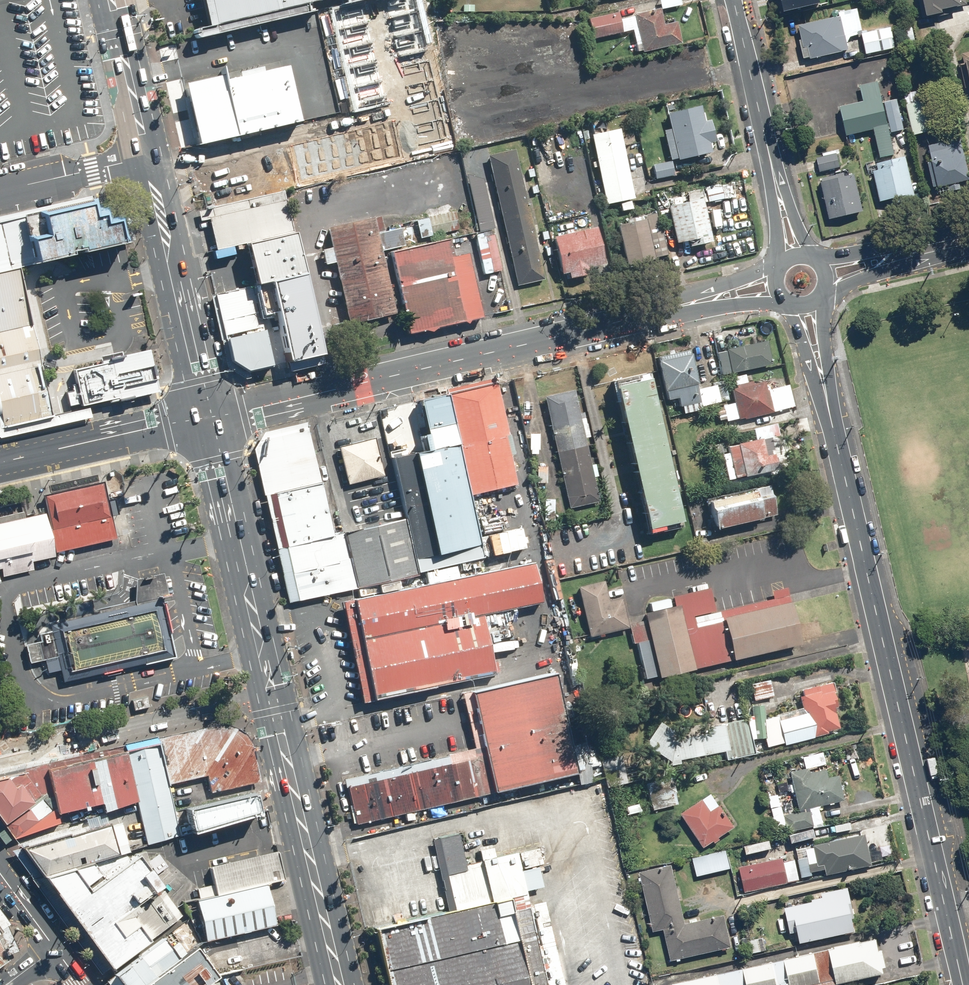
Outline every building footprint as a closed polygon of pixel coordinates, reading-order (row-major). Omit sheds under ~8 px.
[(197,39),(306,13),(304,5),(325,0),(199,0),(205,27),(193,30),(190,33),(192,38),(197,39)] [(660,11),(680,6),(679,0),(658,0),(660,11)] [(783,10),(820,2),(820,0),(781,0),(783,10)] [(925,16),(944,14),(943,10),(965,7),(964,0),(923,0),(925,16)] [(839,18),(799,26),(804,50),(809,49),(811,58),(859,49),(855,33),(863,31),(859,9),(838,13),(839,18)] [(659,10),(633,16),(641,52),(680,43),(675,21),(662,24),(659,10)] [(617,12),(586,19),(591,40),(622,32),(617,12)] [(892,28),(862,35),(867,55),(897,48),(892,28)] [(276,61),(177,84),(192,148),(291,125),(276,61)] [(881,81),(861,85),(864,103),(841,108),(847,137),(872,131),(878,161),(898,157),(881,81)] [(931,87),(902,94),(913,136),(941,129),(931,87)] [(676,161),(709,152),(707,142),(714,140),(709,121),(703,123),(698,106),(666,114),(669,129),(662,131),(670,161),(675,159),(676,161)] [(619,129),(589,135),(604,206),(634,200),(619,129)] [(927,144),(937,189),(968,182),(968,174),(961,137),(927,144)] [(512,148),(486,154),(515,286),(541,281),(512,148)] [(837,154),(816,159),(820,173),(841,167),(837,154)] [(903,197),(904,202),(916,199),(905,157),(870,166),(880,203),(903,197)] [(671,162),(652,166),(655,179),(674,176),(671,162)] [(855,174),(821,183),(831,222),(865,213),(855,174)] [(732,183),(704,191),(707,203),(735,196),(732,183)] [(283,191),(204,209),(213,250),(242,244),(292,232),(283,191)] [(702,199),(667,208),(676,243),(711,235),(702,199)] [(16,269),(28,267),(125,244),(119,218),(109,221),(106,207),(95,209),(93,201),(0,222),(0,273),(16,269)] [(655,214),(616,223),(626,266),(665,256),(655,214)] [(371,217),(324,228),(347,325),(393,314),(371,217)] [(490,229),(474,233),(483,275),(500,271),(490,229)] [(596,229),(553,239),(561,276),(568,274),(569,281),(591,276),(590,269),(604,266),(596,229)] [(302,274),(292,232),(242,244),(252,286),(267,283),(302,274)] [(407,334),(483,316),(468,253),(392,270),(407,334)] [(50,416),(19,283),(16,269),(0,273),(0,418),(2,427),(50,416)] [(318,341),(302,274),(267,283),(282,349),(318,341)] [(268,367),(250,287),(214,295),(229,362),(245,373),(268,367)] [(764,341),(717,352),(723,376),(770,365),(764,341)] [(102,362),(73,368),(80,404),(155,388),(146,348),(122,353),(121,349),(100,353),(102,362)] [(676,398),(678,407),(700,403),(688,348),(656,355),(665,400),(676,398)] [(647,373),(613,380),(645,528),(679,520),(647,373)] [(732,377),(735,387),(729,389),(733,403),(721,406),(726,423),(794,405),(788,383),(766,388),(764,380),(747,384),(744,374),(732,377)] [(442,396),(454,446),(467,497),(514,485),(502,436),(507,434),(494,383),(442,396)] [(571,390),(541,398),(568,509),(598,502),(571,390)] [(402,517),(417,574),(483,558),(454,446),(442,396),(416,402),(424,432),(416,434),(421,454),(388,462),(402,517)] [(532,403),(520,402),(520,419),(531,419),(532,403)] [(268,495),(319,482),(304,425),(266,433),(255,449),(262,496),(268,495)] [(540,434),(529,433),(528,449),(530,449),(530,454),(537,455),(537,450),(539,450),(540,434)] [(337,447),(347,485),(382,476),(372,438),(337,447)] [(728,453),(723,454),(726,466),(730,465),(733,478),(776,469),(773,455),(769,456),(765,438),(736,444),(737,446),(727,448),(728,453)] [(546,467),(537,466),(536,483),(545,483),(546,467)] [(268,495),(282,547),(332,534),(319,482),(268,495)] [(769,483),(706,497),(712,528),(776,514),(769,483)] [(115,538),(102,485),(42,500),(55,553),(115,538)] [(553,500),(543,500),(543,516),(545,516),(545,520),(552,520),(552,516),(554,516),(553,500)] [(43,514),(0,525),(0,569),(54,555),(43,514)] [(402,517),(341,532),(355,589),(417,574),(402,517)] [(355,589),(341,532),(332,534),(282,547),(296,600),(355,589)] [(370,700),(491,673),(478,615),(540,601),(531,561),(348,601),(370,700)] [(577,587),(588,636),(628,627),(620,595),(608,598),(604,581),(577,587)] [(677,605),(693,669),(799,644),(785,586),(769,590),(772,600),(715,614),(708,587),(675,595),(677,605)] [(174,656),(160,598),(51,626),(65,683),(174,656)] [(693,669),(677,605),(643,613),(644,620),(627,624),(632,643),(636,642),(645,680),(693,669)] [(481,748),(491,792),(576,773),(552,672),(468,692),(480,745),(481,748)] [(767,679),(748,684),(753,701),(772,697),(767,679)] [(658,721),(643,743),(674,765),(679,760),(722,751),(724,761),(753,754),(735,680),(700,688),(708,725),(675,733),(658,721)] [(801,708),(775,714),(784,745),(841,730),(829,682),(797,690),(801,708)] [(750,706),(751,716),(747,717),(749,739),(767,737),(764,704),(750,706)] [(221,723),(156,739),(168,785),(206,775),(210,793),(259,781),(246,738),(221,723)] [(168,785),(156,739),(123,747),(137,802),(147,842),(180,834),(168,785)] [(592,739),(570,744),(579,785),(601,780),(592,739)] [(618,742),(597,746),(606,787),(627,783),(625,776),(634,774),(630,753),(620,755),(618,742)] [(136,802),(122,747),(46,767),(58,813),(100,802),(102,811),(136,802)] [(353,825),(491,792),(481,748),(342,780),(353,825)] [(784,815),(788,831),(814,825),(810,810),(845,801),(839,775),(829,778),(827,769),(811,773),(810,768),(826,764),(823,752),(801,757),(804,769),(791,772),(800,811),(784,815)] [(42,795),(21,771),(0,777),(0,825),(42,795)] [(670,783),(648,788),(652,810),(675,805),(670,783)] [(251,791),(181,809),(187,832),(257,814),(251,791)] [(711,794),(681,813),(702,846),(732,827),(711,794)] [(2,824),(13,839),(60,823),(55,813),(52,805),(43,800),(36,803),(2,824)] [(19,848),(39,876),(70,867),(125,852),(116,820),(19,848)] [(430,839),(447,910),(540,888),(535,867),(520,870),(515,852),(494,857),(491,847),(476,850),(479,861),(464,864),(457,833),(430,839)] [(864,834),(813,845),(817,865),(825,863),(827,875),(871,866),(864,834)] [(769,839),(744,846),(746,855),(771,848),(769,839)] [(209,866),(216,894),(282,878),(275,850),(209,866)] [(726,850),(692,858),(696,877),(730,869),(726,850)] [(94,953),(106,969),(181,914),(164,890),(155,896),(152,891),(158,886),(133,855),(88,890),(70,867),(39,876),(94,953)] [(782,857),(739,867),(744,893),(788,883),(782,857)] [(671,866),(639,874),(654,933),(663,930),(671,961),(730,947),(722,914),(685,923),(671,866)] [(265,884),(194,901),(204,942),(275,925),(265,884)] [(812,903),(783,908),(790,944),(857,931),(849,887),(820,893),(821,898),(811,900),(812,903)] [(376,928),(389,984),(544,984),(526,907),(509,911),(506,898),(376,928)] [(0,932),(0,963),(8,957),(0,932)] [(118,984),(142,984),(178,958),(163,938),(112,977),(118,984)] [(672,984),(827,984),(883,972),(881,967),(886,966),(882,950),(878,950),(876,938),(859,942),(859,940),(833,945),(833,948),(672,984)] [(762,951),(759,939),(749,941),(752,953),(762,951)] [(215,976),(193,947),(178,958),(142,984),(203,984),(215,976)]
